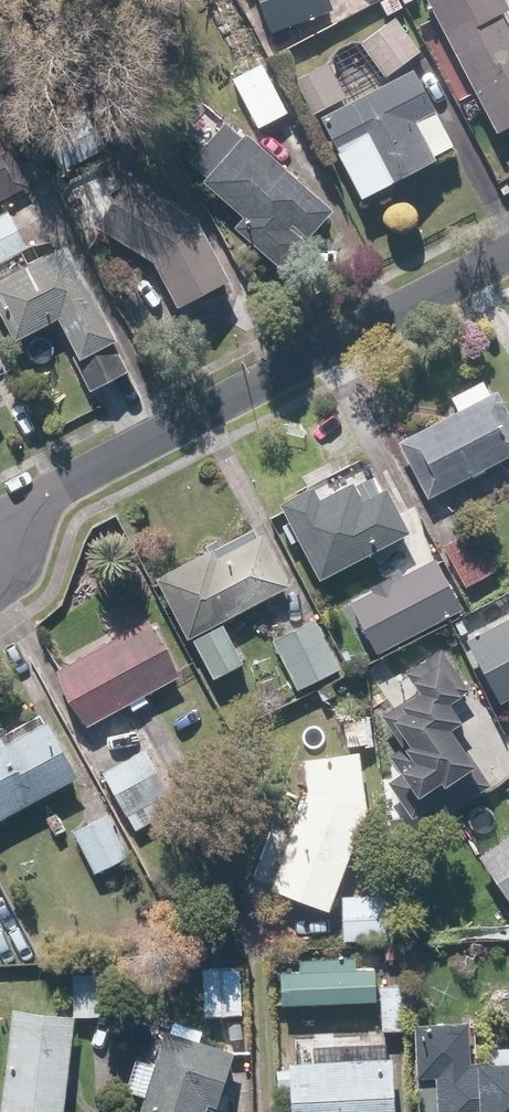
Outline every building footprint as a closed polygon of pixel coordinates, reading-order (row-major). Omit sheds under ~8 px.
[(275,34),(335,9),(331,0),(261,0),(275,34)] [(497,133),(508,127),(508,5),(506,0),(426,0),(497,133)] [(362,45),(386,78),(421,52),(397,19),(362,45)] [(330,62),(297,79),(315,115),(348,98),(330,62)] [(264,65),(234,80),(258,130),(289,115),(264,65)] [(415,68),(321,117),(363,199),(457,150),(415,68)] [(252,133),(245,141),(208,106),(179,136),(200,155),(190,166),(244,217),(235,227),(280,269),(335,210),(252,133)] [(88,111),(52,130),(71,168),(107,149),(88,111)] [(0,136),(0,202),(30,187),(4,134),(0,136)] [(231,282),(200,222),(127,172),(96,218),(152,256),(178,308),(231,282)] [(0,216),(0,266),(31,251),(10,211),(0,216)] [(113,342),(120,338),(64,244),(0,282),(0,311),(18,342),(57,319),(79,356),(74,358),(94,392),(130,371),(113,342)] [(458,413),(398,446),(428,501),(508,457),(508,410),(499,391),(491,395),(483,381),(450,399),(458,413)] [(322,500),(313,482),(279,500),(292,523),(283,528),(292,545),(301,540),(322,579),(411,531),(389,489),(384,491),(374,472),(322,500)] [(474,528),(444,545),(466,586),(497,570),(474,528)] [(214,680),(245,663),(223,622),(291,585),(263,534),(217,559),(211,548),(158,577),(214,680)] [(409,633),(430,621),(434,629),(451,620),(447,612),(460,605),(437,565),(387,593),(409,633)] [(86,727),(129,704),(133,711),(149,702),(145,695),(183,675),(153,618),(56,670),(86,727)] [(315,618),(273,641),(299,690),(341,667),(315,618)] [(468,639),(500,703),(508,698),(508,618),(468,639)] [(439,645),(395,676),(384,660),(369,671),(395,708),(383,716),(404,747),(390,757),(402,773),(390,782),(415,819),(437,804),(446,817),(494,784),(453,726),(464,718),(451,700),(463,692),(454,680),(461,676),(439,645)] [(80,777),(48,717),(0,742),(0,819),(80,777)] [(346,722),(350,748),(375,745),(372,719),(346,722)] [(144,748),(102,773),(136,830),(178,805),(144,748)] [(251,880),(328,910),(367,811),(362,751),(305,756),(308,791),(289,837),(271,830),(251,880)] [(108,815),(74,832),(95,873),(129,855),(108,815)] [(480,857),(508,900),(508,837),(480,857)] [(391,896),(343,895),(342,940),(390,941),(391,896)] [(299,956),(299,971),(281,971),(281,1003),(376,1002),(376,970),(356,970),(356,955),(299,956)] [(243,969),(205,968),(204,1015),(242,1016),(243,969)] [(108,972),(72,973),(73,1016),(109,1015),(108,972)] [(14,1009),(2,1111),(64,1111),(75,1016),(14,1009)] [(165,1028),(139,1111),(216,1111),(236,1051),(200,1040),(204,1029),(175,1020),(171,1031),(165,1028)] [(491,1058),(472,1058),(473,1023),(416,1022),(415,1077),(421,1077),(421,1111),(508,1111),(508,1046),(491,1046),(491,1058)] [(292,1069),(279,1070),(279,1086),(292,1085),(293,1111),(396,1111),(394,1057),(388,1057),(387,1031),(363,1032),(363,1045),(347,1045),(347,1058),(292,1060),(292,1069)]
